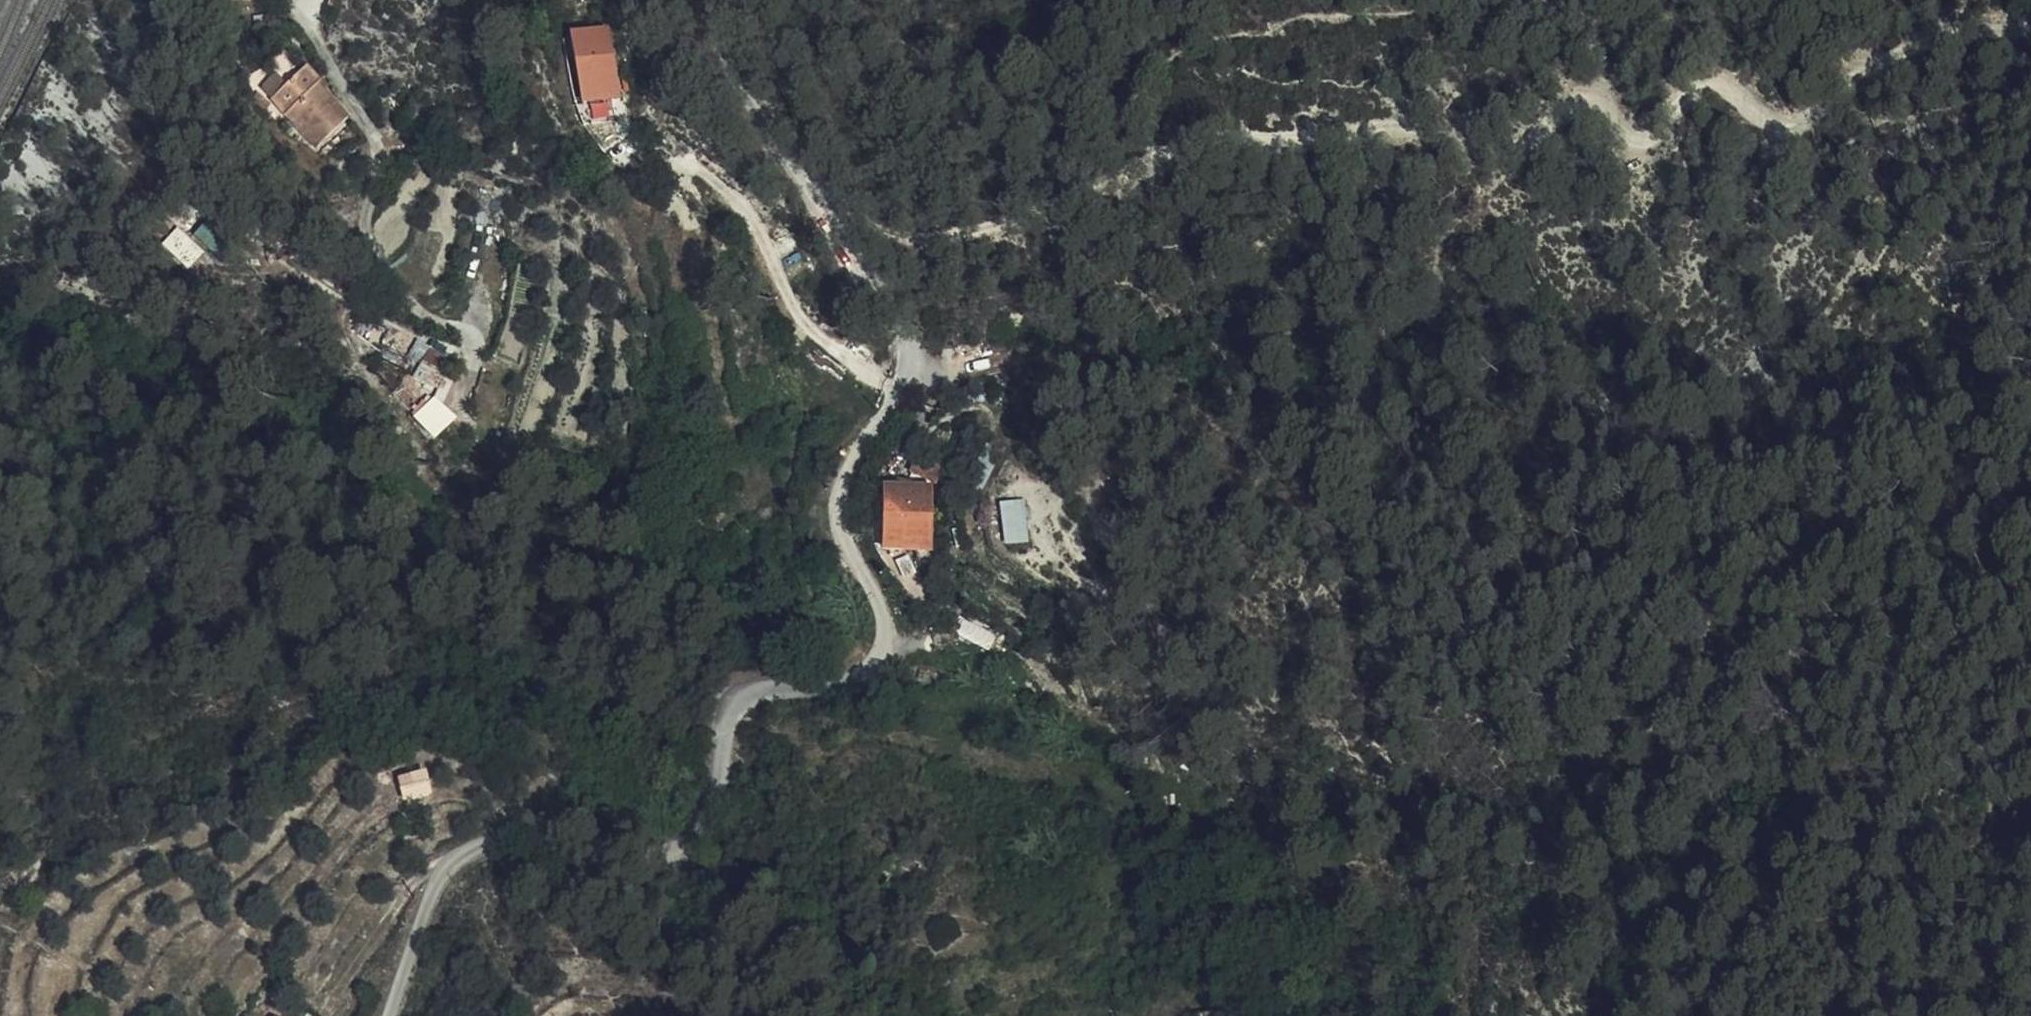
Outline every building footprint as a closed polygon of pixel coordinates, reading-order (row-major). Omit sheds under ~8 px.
[(609,68),(603,51),(565,62),(570,78),(609,68)] [(273,100),(318,146),(347,119),(327,97),(318,88),(322,84),(306,68),(273,100)] [(570,78),(576,104),(615,94),(609,68),(570,78)] [(327,97),(332,92),(322,84),(318,88),(327,97)] [(447,351),(418,337),(410,349),(431,361),(424,374),(438,381),(445,368),(440,364),(447,351)] [(435,398),(415,419),(437,439),(456,418),(435,398)] [(940,478),(949,454),(923,447),(914,470),(940,478)] [(931,484),(885,485),(886,545),(933,544),(931,484)] [(401,776),(406,796),(427,791),(422,771),(401,776)] [(922,843),(917,869),(931,873),(938,847),(922,843)]
